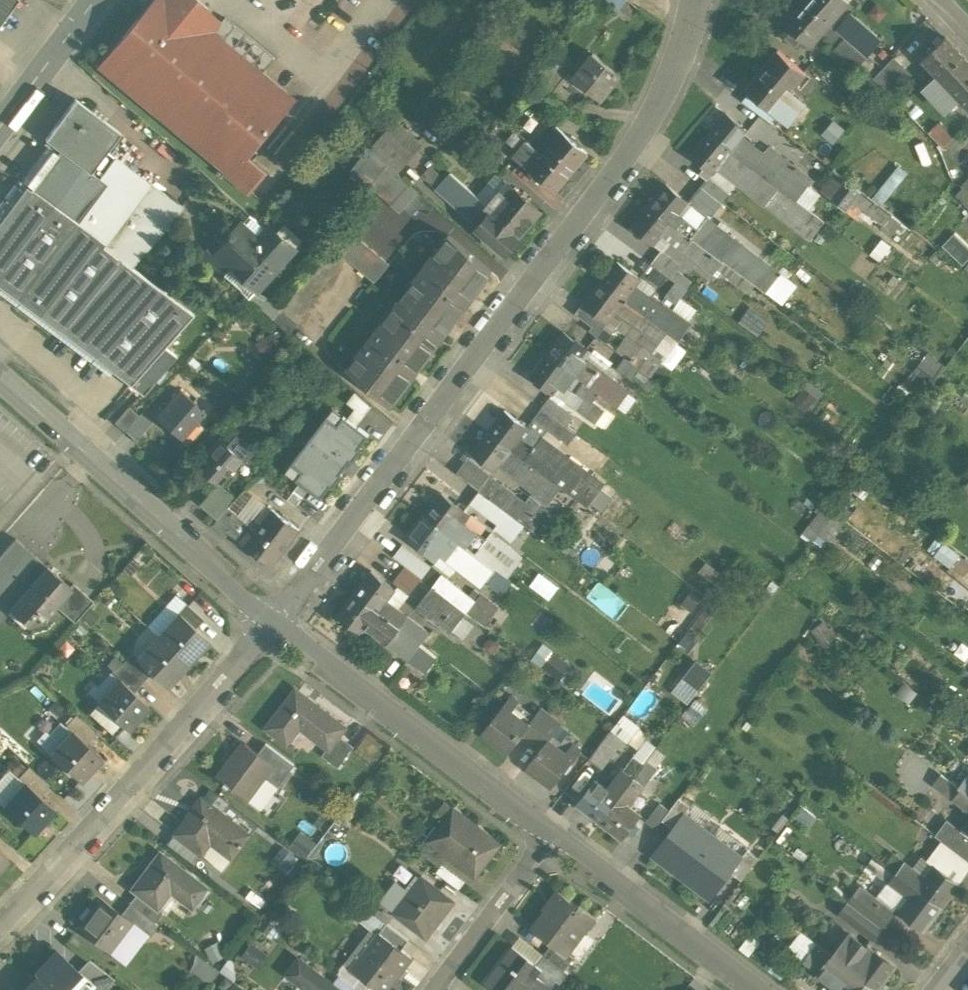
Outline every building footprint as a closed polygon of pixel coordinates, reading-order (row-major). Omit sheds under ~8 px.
[(17,0),(0,0),(0,22),(17,0)] [(176,0),(152,0),(98,65),(249,190),(251,191),(265,174),(247,160),(296,100),(263,72),(214,31),(176,0)] [(214,31),(223,21),(198,0),(176,0),(214,31)] [(805,0),(804,0),(785,22),(793,29),(787,36),(796,44),(802,37),(811,44),(824,30),(830,22),(805,0)] [(830,22),(837,15),(850,0),(849,0),(805,0),(830,22)] [(881,40),(850,12),(843,20),(837,15),(830,22),(850,40),(858,46),(855,49),(866,57),(881,40)] [(275,58),(226,17),(223,21),(214,31),(263,72),(275,58)] [(383,51),(396,30),(382,22),(362,57),(371,62),(379,49),(383,51)] [(850,40),(830,22),(824,30),(828,34),(826,36),(837,45),(836,47),(840,51),(850,40)] [(946,36),(923,57),(967,106),(967,59),(946,36)] [(858,46),(850,40),(840,51),(848,57),(855,49),(858,46)] [(806,72),(778,49),(746,88),(750,92),(774,111),(776,109),(790,92),(806,72)] [(866,57),(855,49),(848,57),(858,66),(866,57)] [(622,74),(594,52),(574,77),(602,100),(622,74)] [(895,56),(875,77),(885,86),(905,66),(895,56)] [(774,111),(750,92),(743,100),(771,122),(779,112),(776,109),(774,111)] [(790,92),(776,109),(779,112),(788,119),(802,102),(790,92)] [(120,132),(75,99),(45,140),(60,151),(90,173),(91,172),(107,151),(120,132)] [(726,113),(708,134),(731,151),(742,137),(748,131),(726,113)] [(834,120),(823,133),(834,142),(844,129),(834,120)] [(422,143),(396,121),(371,149),(388,164),(397,172),(422,143)] [(587,154),(562,132),(547,149),(542,145),(537,150),(568,176),(587,154)] [(708,134),(691,155),(713,173),(718,167),(731,151),(708,134)] [(742,137),(731,151),(796,201),(812,179),(769,147),(763,154),(742,137)] [(568,176),(537,150),(532,157),(537,161),(529,170),(554,192),(568,176)] [(60,151),(0,231),(0,285),(69,337),(130,267),(103,246),(102,246),(105,243),(77,222),(106,183),(91,172),(90,173),(60,151)] [(106,183),(77,222),(105,243),(150,183),(107,151),(91,172),(106,183)] [(796,201),(731,151),(718,167),(813,239),(825,223),(796,201)] [(397,172),(388,164),(371,187),(391,204),(409,183),(397,172)] [(887,198),(908,170),(900,164),(878,192),(887,198)] [(838,173),(826,190),(837,198),(849,181),(838,173)] [(105,243),(103,246),(130,267),(168,225),(183,206),(151,182),(105,243)] [(539,212),(508,184),(500,193),(507,198),(480,228),(505,251),(539,212)] [(689,202),(667,184),(649,206),(672,223),(689,202)] [(649,206),(632,226),(654,244),(672,223),(649,206)] [(270,227),(259,239),(242,224),(218,251),(216,253),(230,265),(241,274),(247,268),(264,284),(295,249),(270,227)] [(389,264),(343,225),(328,244),(347,259),(374,283),(389,264)] [(490,271),(448,236),(398,302),(439,337),(451,321),(453,323),(482,284),(481,283),(490,271)] [(347,259),(328,244),(279,310),(298,324),(347,259)] [(230,265),(216,253),(218,251),(212,246),(203,256),(222,273),(230,265)] [(641,278),(618,260),(601,282),(624,299),(641,278)] [(130,267),(69,337),(142,393),(176,355),(164,346),(193,313),(130,267)] [(601,282),(584,304),(607,321),(624,299),(601,282)] [(439,337),(398,302),(347,368),(389,403),(398,390),(400,391),(430,353),(428,351),(439,337)] [(586,349),(563,332),(547,353),(570,370),(586,349)] [(570,370),(547,353),(531,375),(554,392),(570,370)] [(934,374),(944,362),(931,353),(922,364),(934,374)] [(181,390),(157,417),(183,440),(207,412),(181,390)] [(358,392),(352,398),(365,411),(371,405),(358,392)] [(574,415),(550,396),(542,406),(567,424),(574,415)] [(567,424),(542,406),(533,418),(568,444),(577,432),(567,424)] [(129,407),(115,423),(125,432),(126,431),(139,416),(129,407)] [(528,426),(505,409),(489,430),(512,448),(520,437),(528,426)] [(139,416),(126,431),(136,440),(153,421),(143,412),(139,416)] [(322,498),(369,435),(344,416),(337,424),(327,416),(291,463),(302,471),(296,478),(302,482),(309,488),(322,498)] [(489,430),(488,430),(472,453),(495,470),(500,464),(512,448),(489,430)] [(256,451),(239,436),(230,446),(245,459),(247,461),(256,451)] [(540,441),(536,446),(534,445),(533,446),(520,437),(512,448),(561,485),(588,505),(602,487),(540,441)] [(230,446),(222,439),(213,448),(217,451),(202,468),(221,484),(222,485),(245,459),(230,446)] [(561,485),(512,448),(500,464),(535,490),(534,492),(547,502),(561,485)] [(480,490),(490,477),(467,459),(457,472),(480,490)] [(526,502),(491,476),(490,477),(480,490),(526,524),(534,531),(549,511),(530,497),(526,502)] [(296,506),(309,488),(302,482),(289,500),(296,506)] [(221,484),(202,505),(219,519),(230,508),(238,499),(222,485),(221,484)] [(498,524),(508,511),(480,490),(470,503),(498,524)] [(442,493),(426,515),(448,532),(465,510),(442,493)] [(830,546),(846,517),(822,503),(806,533),(830,546)] [(254,524),(241,542),(274,566),(301,531),(269,506),(254,524)] [(219,519),(214,525),(223,534),(239,514),(230,508),(219,519)] [(465,510),(448,532),(460,540),(476,553),(486,540),(464,522),(470,514),(465,510)] [(512,542),(526,524),(508,511),(498,524),(495,529),(512,542)] [(241,542),(254,524),(241,514),(227,532),(241,542)] [(426,515),(409,536),(424,547),(422,550),(427,553),(429,551),(432,553),(448,532),(426,515)] [(448,532),(432,553),(438,558),(442,552),(448,556),(460,540),(448,532)] [(476,553),(496,568),(507,576),(522,557),(491,533),(486,540),(476,553)] [(0,557),(0,619),(10,608),(9,607),(46,565),(16,538),(0,557)] [(476,553),(460,540),(448,556),(483,583),(496,568),(476,553)] [(937,554),(965,575),(967,572),(967,559),(946,542),(937,554)] [(430,566),(402,544),(393,556),(422,577),(430,566)] [(46,565),(9,607),(10,608),(26,622),(38,609),(45,616),(55,604),(70,586),(68,584),(46,565)] [(446,578),(431,566),(430,566),(422,577),(432,585),(437,589),(446,578)] [(396,588),(372,570),(355,592),(399,626),(400,625),(407,616),(386,600),(396,588)] [(446,578),(437,589),(447,596),(455,585),(446,578)] [(70,586),(55,604),(74,622),(93,601),(72,581),(68,584),(70,586)] [(432,585),(417,606),(451,632),(465,613),(437,589),(432,585)] [(469,596),(455,585),(447,596),(466,611),(480,593),(475,589),(469,596)] [(399,626),(355,592),(338,615),(362,633),(367,626),(371,621),(392,636),(399,626)] [(204,619),(186,602),(177,612),(179,614),(180,613),(196,627),(204,619)] [(179,614),(159,636),(187,662),(208,639),(196,627),(180,613),(179,614)] [(392,636),(371,621),(367,626),(398,648),(401,644),(392,636)] [(422,641),(400,625),(399,626),(392,636),(401,644),(398,648),(409,657),(422,641)] [(139,658),(138,659),(152,672),(166,685),(187,662),(159,636),(139,658)] [(562,678),(573,664),(545,642),(534,657),(562,678)] [(152,672),(138,659),(139,658),(132,652),(123,662),(144,681),(152,672)] [(698,659),(676,691),(692,702),(714,670),(698,659)] [(144,681),(123,662),(112,673),(119,680),(120,679),(134,691),(144,681)] [(119,680),(99,702),(127,728),(148,704),(134,691),(120,679),(119,680)] [(346,726),(296,689),(267,727),(286,742),(299,725),(328,747),(329,748),(340,734),(346,726)] [(511,696),(483,732),(509,752),(522,735),(531,723),(530,722),(511,708),(516,700),(511,696)] [(542,707),(530,722),(531,723),(522,735),(531,742),(546,723),(552,715),(542,707)] [(97,733),(76,714),(65,725),(72,732),(73,731),(87,744),(97,733)] [(562,722),(552,715),(546,723),(556,730),(562,722)] [(61,721),(50,734),(46,731),(38,740),(53,754),(72,732),(65,725),(61,721)] [(546,723),(531,742),(541,749),(550,736),(551,737),(556,730),(546,723)] [(611,729),(589,758),(602,768),(624,739),(611,729)] [(87,744),(73,731),(72,732),(53,754),(52,754),(80,780),(101,757),(87,744)] [(354,746),(340,734),(329,748),(328,747),(322,754),(338,767),(354,746)] [(541,749),(528,766),(553,785),(581,749),(575,744),(570,751),(551,737),(550,736),(541,749)] [(260,751),(247,742),(231,763),(229,762),(218,776),(230,786),(231,785),(249,799),(268,775),(276,764),(260,751)] [(284,754),(267,742),(260,751),(276,764),(284,754)] [(296,764),(284,754),(276,764),(289,774),(296,764)] [(645,763),(635,755),(625,768),(635,776),(645,763)] [(289,774),(276,764),(268,775),(280,784),(289,774)] [(50,785),(28,766),(18,777),(25,783),(26,782),(40,795),(50,785)] [(625,768),(609,789),(619,797),(635,776),(625,768)] [(268,775),(249,799),(262,808),(280,784),(268,775)] [(635,776),(619,797),(630,805),(646,784),(635,776)] [(967,776),(959,786),(960,787),(967,793),(967,776)] [(959,786),(950,779),(942,789),(953,797),(960,787),(959,786)] [(609,789),(597,780),(578,805),(600,822),(619,797),(609,789)] [(25,783),(4,806),(33,832),(54,808),(40,795),(26,782),(25,783)] [(953,797),(964,805),(967,799),(967,793),(960,787),(953,797)] [(251,833),(203,797),(175,833),(205,856),(215,843),(233,857),(251,833)] [(619,797),(600,822),(623,840),(643,814),(630,805),(619,797)] [(669,809),(660,821),(673,829),(683,815),(690,807),(677,798),(669,809)] [(660,802),(646,821),(655,827),(660,821),(669,809),(660,802)] [(454,808),(431,840),(449,854),(476,874),(499,843),(454,808)] [(713,837),(683,815),(673,829),(652,858),(682,880),(713,837)] [(947,819),(936,834),(942,839),(967,858),(967,835),(947,819)] [(742,858),(713,837),(682,880),(710,901),(731,873),(742,858)] [(942,839),(932,852),(940,858),(935,865),(959,883),(967,870),(967,858),(942,839)] [(449,854),(431,840),(423,850),(441,864),(449,854)] [(8,858),(0,850),(0,867),(8,858)] [(742,858),(731,873),(743,881),(759,859),(746,851),(742,858)] [(176,869),(155,853),(133,883),(166,908),(180,893),(188,879),(188,878),(176,869)] [(916,869),(904,861),(897,870),(908,879),(916,869)] [(935,865),(926,877),(916,869),(908,879),(942,905),(959,883),(935,865)] [(908,879),(897,870),(889,881),(889,882),(900,890),(908,879)] [(395,911),(395,912),(428,937),(456,900),(423,874),(410,891),(411,891),(395,911)] [(942,905),(908,879),(900,890),(910,898),(901,910),(925,927),(942,905)] [(410,891),(397,880),(382,899),(381,900),(395,911),(411,891),(410,891)] [(900,890),(889,882),(877,899),(893,911),(897,906),(901,910),(910,898),(900,890)] [(862,887),(850,901),(882,925),(893,911),(877,899),(862,887)] [(580,905),(563,892),(535,929),(552,942),(567,953),(568,951),(595,915),(581,904),(580,905)] [(382,899),(375,894),(366,905),(387,921),(395,912),(395,911),(381,900),(382,899)] [(121,912),(99,896),(77,926),(111,951),(132,922),(133,921),(121,912)] [(157,922),(129,901),(121,912),(133,921),(132,922),(148,934),(157,922)] [(882,925),(850,901),(840,914),(872,938),(882,925)] [(387,921),(366,905),(357,917),(372,928),(379,933),(381,931),(403,948),(410,939),(387,921)] [(372,928),(347,961),(354,966),(358,969),(359,969),(373,950),(369,946),(379,933),(372,928)] [(381,931),(379,933),(369,946),(373,950),(359,969),(358,969),(354,966),(353,967),(383,989),(387,989),(413,956),(403,948),(381,931)] [(871,947),(850,932),(833,954),(879,989),(897,966),(871,947)] [(567,953),(552,942),(544,952),(550,957),(566,969),(575,956),(568,951),(567,953)] [(817,942),(803,960),(834,984),(839,977),(846,982),(840,989),(877,989),(879,989),(833,954),(817,942)] [(515,944),(487,981),(498,989),(550,989),(558,980),(542,967),(543,966),(515,944)] [(56,949),(36,970),(39,973),(57,989),(86,989),(91,984),(92,983),(78,970),(56,949)] [(214,978),(221,968),(201,955),(194,966),(214,978)] [(566,969),(550,957),(543,966),(542,967),(558,980),(561,982),(569,971),(566,969)] [(88,958),(78,970),(92,983),(91,984),(98,989),(103,989),(114,978),(88,958)] [(300,958),(289,973),(302,982),(313,967),(300,958)] [(353,967),(354,966),(347,961),(339,970),(343,973),(342,975),(358,987),(359,987),(363,989),(383,989),(353,967)] [(313,967),(302,982),(312,989),(343,989),(335,984),(313,967)] [(39,973),(23,989),(57,989),(39,973)] [(342,975),(335,984),(343,989),(356,989),(358,987),(342,975)]
